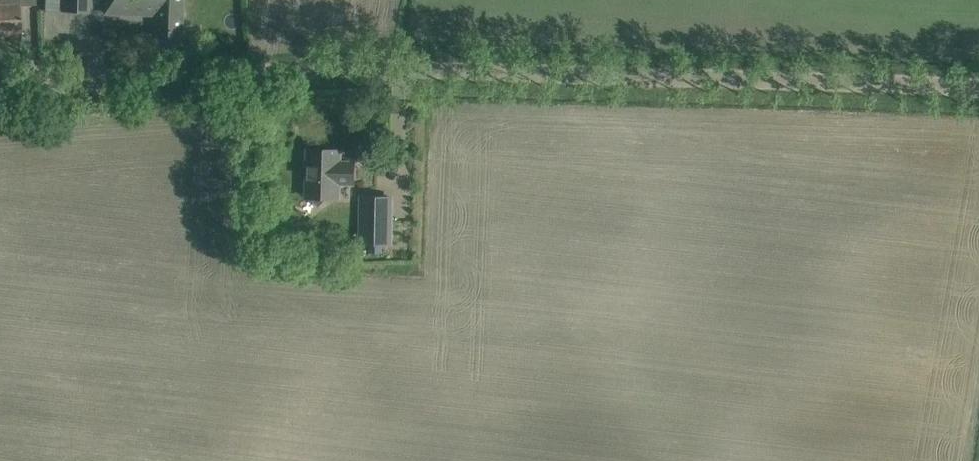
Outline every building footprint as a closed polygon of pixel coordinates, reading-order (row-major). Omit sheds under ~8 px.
[(22,32),(20,0),(0,0),(0,33),(22,32)] [(62,10),(90,11),(90,0),(62,0),(62,10)] [(182,24),(183,0),(107,0),(107,13),(161,12),(161,43),(182,44),(182,24)] [(325,199),(325,196),(339,197),(340,183),(354,183),(354,162),(340,161),(341,149),(308,148),(307,196),(311,196),(311,197),(319,204),(325,199)] [(371,250),(382,251),(382,242),(390,242),(391,196),(361,196),(361,242),(371,242),(371,250)]
